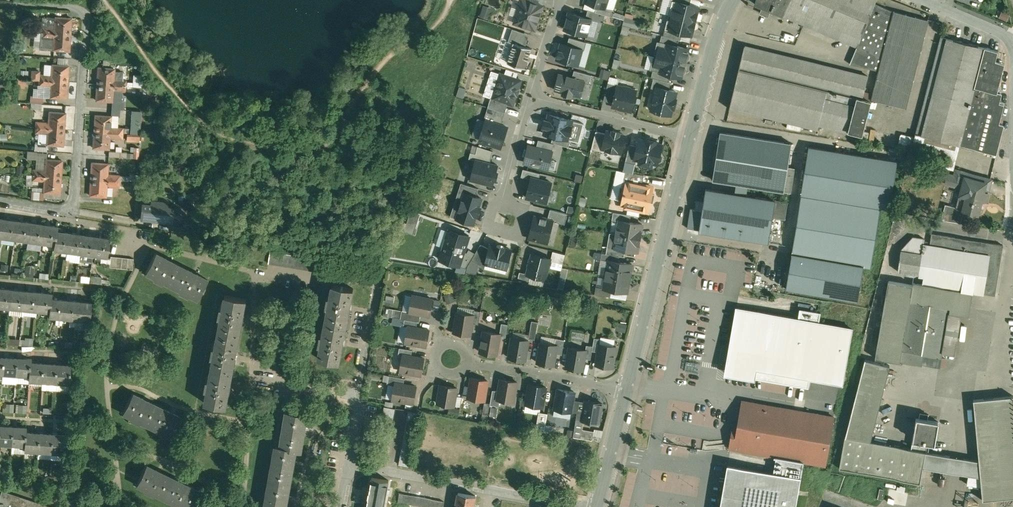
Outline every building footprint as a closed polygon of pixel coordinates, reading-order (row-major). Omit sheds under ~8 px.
[(528,0),(522,0),(519,8),(518,9),(517,14),(517,15),(515,22),(536,29),(544,5),(529,1),(528,0)] [(660,10),(668,13),(672,0),(663,0),(660,10)] [(675,0),(673,0),(669,14),(696,21),(696,19),(697,19),(699,12),(698,12),(699,6),(690,4),(675,0)] [(756,4),(763,7),(762,9),(770,13),(772,10),(783,15),(790,0),(757,0),(756,4)] [(783,15),(831,35),(857,46),(858,46),(875,4),(876,3),(877,0),(790,0),(783,15)] [(894,11),(876,3),(875,4),(858,46),(850,63),(879,70),(876,84),(876,83),(876,84),(872,98),(872,99),(873,99),(884,101),(884,102),(885,102),(894,104),(906,107),(929,20),(928,19),(928,20),(916,17),(917,16),(916,16),(907,14),(906,14),(895,11),(894,11)] [(484,4),(480,15),(488,18),(492,6),(484,4)] [(605,7),(597,5),(595,11),(606,14),(613,16),(615,10),(605,7)] [(588,9),(586,17),(591,18),(603,22),(606,14),(595,11),(588,9)] [(569,12),(565,29),(587,35),(591,18),(586,17),(569,12)] [(696,21),(669,14),(666,28),(683,33),(692,35),(693,29),(694,29),(696,22),(695,22),(696,21)] [(42,32),(71,34),(72,17),(56,15),(55,26),(42,26),(42,32)] [(638,27),(640,20),(626,17),(625,25),(638,27)] [(519,30),(513,28),(509,41),(514,43),(515,42),(519,30)] [(683,33),(666,28),(664,35),(680,39),(681,39),(683,33)] [(71,34),(42,32),(41,47),(70,49),(71,34)] [(664,35),(662,34),(661,41),(661,42),(661,41),(678,45),(680,39),(664,35)] [(998,51),(941,36),(910,157),(954,169),(960,145),(997,154),(1004,125),(999,124),(1004,104),(999,103),(1002,93),(997,92),(1005,63),(995,61),(998,51)] [(570,37),(567,44),(582,49),(585,50),(587,41),(570,37)] [(678,45),(661,41),(661,42),(658,56),(686,63),(689,48),(678,45)] [(515,42),(514,43),(508,62),(527,68),(530,60),(529,59),(532,48),(515,42)] [(562,43),(557,58),(578,64),(582,49),(567,44),(562,43)] [(868,75),(746,45),(745,45),(730,108),(731,108),(818,129),(819,124),(848,131),(857,97),(863,98),(868,75)] [(686,63),(658,56),(654,70),(671,74),(682,77),(686,63)] [(39,78),(68,80),(69,64),(68,64),(58,63),(53,63),(52,74),(39,73),(39,78)] [(97,82),(126,84),(126,79),(119,79),(120,71),(114,70),(115,67),(98,66),(97,82)] [(574,69),(572,77),(585,81),(584,82),(590,83),(592,74),(574,69)] [(671,74),(654,70),(652,76),(654,77),(669,81),(671,74)] [(522,79),(501,72),(498,82),(497,81),(494,90),(495,90),(493,97),(493,98),(509,103),(514,105),(517,96),(516,95),(518,87),(519,88),(522,79)] [(142,85),(143,73),(133,73),(132,85),(142,85)] [(572,77),(559,74),(555,89),(564,91),(563,93),(571,95),(572,93),(581,96),(584,82),(585,81),(572,77)] [(669,81),(654,77),(652,87),(658,89),(658,86),(670,89),(672,82),(669,81)] [(68,80),(39,78),(39,84),(51,85),(50,96),(67,97),(68,80)] [(126,84),(97,82),(96,99),(112,100),(113,89),(125,90),(126,90),(126,89),(126,84)] [(619,85),(609,82),(604,100),(614,102),(618,85),(619,85)] [(631,87),(625,86),(624,87),(619,85),(618,85),(614,102),(613,106),(632,110),(637,90),(632,89),(631,87)] [(670,89),(658,86),(658,89),(652,110),(654,110),(656,112),(659,113),(662,112),(671,114),(677,91),(670,89)] [(509,103),(493,98),(493,97),(492,97),(489,106),(506,111),(509,103)] [(857,97),(848,131),(863,135),(871,101),(863,98),(857,97)] [(503,120),(506,111),(489,106),(486,115),(503,120)] [(36,126),(65,128),(66,111),(49,110),(49,121),(36,120),(36,122),(36,126)] [(94,130),(123,132),(123,126),(111,126),(111,115),(95,114),(94,130)] [(573,119),(550,114),(545,133),(554,135),(568,139),(568,138),(573,119)] [(503,120),(486,115),(479,139),(502,146),(509,122),(503,120)] [(65,128),(36,126),(36,131),(39,131),(48,132),(47,143),(63,144),(65,128)] [(123,132),(94,130),(93,146),(109,147),(110,137),(122,137),(123,132)] [(606,133),(597,130),(592,148),(602,150),(603,147),(606,133)] [(620,133),(613,131),(613,132),(607,130),(606,133),(603,147),(607,148),(607,149),(609,151),(612,152),(614,153),(617,152),(618,151),(622,152),(626,135),(620,133)] [(792,143),(721,131),(713,179),(791,192),(795,167),(788,166),(792,143)] [(901,132),(899,143),(911,145),(913,135),(901,132)] [(568,139),(554,135),(552,142),(570,146),(571,139),(568,138),(568,139)] [(538,139),(536,147),(552,151),(554,143),(538,139)] [(663,144),(640,139),(638,146),(635,157),(638,158),(658,163),(659,161),(661,160),(662,156),(661,154),(663,144)] [(630,144),(626,161),(636,164),(638,158),(635,157),(638,146),(630,144)] [(475,155),(489,159),(491,149),(478,145),(475,155)] [(529,145),(525,161),(548,167),(552,151),(536,147),(529,145)] [(898,160),(809,146),(792,252),(865,265),(872,266),(881,206),(890,208),(898,160)] [(475,155),(474,155),(468,176),(493,183),(498,161),(489,159),(475,155)] [(33,173),(61,175),(62,159),(46,158),(46,169),(33,168),(33,173)] [(91,178),(119,180),(120,172),(117,171),(117,174),(107,173),(108,162),(92,161),(91,178)] [(531,174),(540,176),(541,172),(524,167),(522,174),(530,176),(531,174)] [(992,178),(954,169),(956,170),(954,176),(948,173),(946,183),(962,187),(963,185),(988,191),(992,178)] [(645,174),(626,171),(624,181),(627,181),(628,181),(643,184),(645,174)] [(61,175),(33,173),(32,179),(36,179),(45,179),(44,191),(60,191),(61,175)] [(530,176),(526,194),(548,199),(553,180),(540,176),(531,174),(530,176)] [(119,180),(91,178),(90,194),(106,195),(107,184),(116,185),(119,185),(119,180)] [(466,189),(476,192),(478,186),(461,180),(449,215),(456,218),(466,189)] [(643,184),(628,181),(627,181),(626,186),(621,185),(618,199),(623,200),(622,205),(648,211),(654,186),(643,184)] [(988,191),(963,185),(962,187),(961,194),(957,208),(963,209),(963,210),(964,210),(978,214),(981,199),(986,201),(988,191)] [(788,202),(706,188),(700,230),(769,242),(773,216),(786,218),(788,202)] [(466,189),(456,218),(473,223),(483,195),(476,192),(466,189)] [(167,201),(151,199),(151,203),(142,202),(141,217),(178,221),(179,212),(174,212),(174,206),(167,205),(167,201)] [(957,208),(947,205),(945,211),(943,219),(961,222),(964,210),(963,210),(963,209),(957,208)] [(568,213),(551,208),(548,218),(554,219),(554,220),(566,223),(568,213)] [(415,232),(419,211),(409,209),(405,230),(415,232)] [(632,214),(614,211),(613,219),(620,220),(620,219),(631,221),(632,214)] [(548,218),(535,215),(530,237),(548,242),(554,220),(554,219),(548,218)] [(17,219),(4,217),(1,235),(14,237),(17,219)] [(31,221),(17,219),(14,237),(28,239),(31,221)] [(631,221),(620,219),(620,220),(618,233),(641,237),(643,223),(631,221)] [(44,223),(31,221),(28,239),(41,241),(44,223)] [(191,223),(183,221),(182,224),(172,222),(171,228),(190,231),(191,223)] [(57,225),(44,223),(41,241),(54,243),(56,230),(57,225)] [(449,225),(439,254),(459,261),(463,250),(469,232),(449,225)] [(69,232),(56,230),(54,243),(54,248),(67,249),(69,232)] [(83,233),(69,232),(67,249),(80,251),(83,233)] [(1003,244),(932,232),(930,241),(924,240),(922,253),(919,273),(925,274),(924,283),(971,291),(983,293),(983,292),(995,294),(1003,244)] [(96,235),(83,233),(80,251),(93,253),(96,235)] [(641,237),(618,233),(616,246),(616,247),(626,249),(638,251),(641,237)] [(109,237),(96,235),(93,253),(101,254),(102,252),(107,252),(109,237)] [(490,247),(482,243),(476,252),(472,259),(481,264),(486,265),(487,262),(486,262),(490,247)] [(512,249),(491,243),(490,247),(486,262),(487,262),(508,267),(512,249)] [(626,249),(616,247),(616,246),(608,245),(607,253),(620,255),(625,256),(626,249)] [(465,251),(463,250),(459,261),(467,265),(472,259),(476,252),(468,248),(465,251)] [(326,258),(271,249),(269,261),(324,270),(326,258)] [(922,253),(902,249),(898,270),(919,273),(922,253)] [(181,265),(155,252),(145,271),(154,275),(153,278),(162,282),(163,280),(171,284),(181,265)] [(607,253),(603,252),(602,258),(609,260),(609,259),(619,261),(620,255),(607,253)] [(865,265),(792,252),(792,253),(793,253),(792,259),(791,259),(791,260),(792,260),(790,266),(789,273),(789,274),(788,280),(787,286),(786,287),(787,287),(795,288),(795,289),(795,288),(802,290),(803,290),(810,291),(811,291),(818,292),(818,293),(819,293),(826,294),(827,294),(834,295),(835,296),(835,295),(842,297),(843,297),(850,298),(858,299),(858,300),(859,300),(859,299),(858,299),(859,293),(860,293),(860,292),(859,292),(861,286),(862,279),(862,278),(863,272),(864,266),(865,265)] [(533,253),(527,273),(545,278),(550,257),(533,253)] [(678,255),(672,277),(681,279),(687,258),(678,255)] [(619,261),(609,259),(609,260),(607,274),(630,278),(633,263),(619,261)] [(23,271),(31,274),(34,265),(26,262),(23,271)] [(207,278),(181,265),(171,284),(179,288),(178,290),(187,295),(188,293),(197,297),(207,278)] [(630,278),(607,274),(605,287),(604,288),(612,289),(628,292),(630,278)] [(924,283),(888,277),(875,354),(938,364),(941,349),(953,351),(960,311),(967,312),(971,291),(924,283)] [(326,320),(347,324),(350,308),(351,309),(352,303),(351,303),(354,287),(333,283),(331,296),(329,296),(327,305),(329,305),(326,320)] [(0,286),(0,304),(10,305),(11,287),(0,286)] [(605,287),(597,286),(595,293),(611,296),(612,289),(604,288),(605,287)] [(25,288),(11,287),(10,305),(23,307),(25,288)] [(38,290),(25,288),(23,307),(36,308),(38,290)] [(52,291),(38,290),(36,308),(50,309),(51,296),(52,291)] [(219,331),(240,335),(244,319),(246,314),(245,313),(248,297),(226,293),(224,307),(222,307),(220,315),(222,316),(219,331)] [(433,297),(414,294),(411,311),(430,314),(433,297)] [(64,297),(51,296),(50,309),(49,314),(62,316),(64,297)] [(78,299),(64,297),(62,316),(76,317),(78,299)] [(91,300),(78,299),(76,317),(84,318),(84,315),(89,316),(91,300)] [(801,315),(740,305),(729,369),(812,383),(813,376),(846,381),(856,325),(820,319),(822,308),(802,305),(801,315)] [(482,310),(475,309),(474,314),(475,314),(473,322),(479,323),(482,310)] [(411,313),(395,310),(394,316),(406,318),(410,319),(411,313)] [(474,314),(458,311),(455,331),(471,334),(473,322),(475,314),(474,314)] [(410,319),(406,318),(404,324),(409,325),(417,326),(418,320),(410,319)] [(539,320),(532,319),(529,337),(536,338),(539,320)] [(347,324),(326,320),(323,334),(321,334),(319,342),(322,343),(319,356),(340,360),(343,343),(344,344),(345,338),(344,338),(347,324)] [(509,323),(502,322),(501,333),(501,335),(507,336),(509,323)] [(417,326),(409,325),(406,341),(427,345),(430,328),(417,326)] [(501,333),(484,330),(481,350),(498,353),(501,335),(501,333)] [(212,368),(233,372),(236,359),(237,359),(238,354),(237,353),(240,335),(219,331),(216,346),(214,346),(213,355),(215,355),(212,368)] [(530,339),(513,336),(509,356),(526,359),(530,339)] [(565,338),(556,337),(555,343),(558,344),(557,352),(563,353),(565,338)] [(601,338),(595,337),(594,345),(593,349),(599,350),(600,343),(601,338)] [(555,343),(541,341),(538,361),(555,364),(557,352),(558,344),(555,343)] [(600,343),(599,350),(597,363),(614,366),(617,345),(600,343)] [(594,345),(587,344),(586,349),(587,349),(586,357),(591,358),(593,349),(594,345)] [(413,349),(400,346),(399,353),(404,354),(404,353),(412,355),(413,349)] [(586,349),(570,346),(567,366),(584,369),(586,357),(587,349),(586,349)] [(412,355),(404,353),(404,354),(401,370),(422,374),(425,357),(412,355)] [(18,357),(5,356),(3,374),(17,375),(18,357)] [(32,358),(18,357),(17,375),(30,376),(31,363),(32,358)] [(865,358),(846,436),(840,467),(921,481),(924,466),(981,475),(979,458),(871,440),(890,365),(865,358)] [(31,363),(30,376),(29,381),(43,381),(44,364),(31,363)] [(57,364),(44,364),(43,381),(56,382),(57,364)] [(71,365),(57,364),(56,382),(70,383),(71,365)] [(233,372),(212,368),(210,379),(208,379),(207,387),(209,388),(206,401),(227,405),(230,388),(231,388),(232,383),(231,383),(233,372)] [(489,380),(472,377),(469,396),(485,399),(489,380)] [(518,381),(501,378),(499,390),(498,398),(501,398),(515,401),(518,381)] [(417,385),(396,381),(393,398),(414,402),(417,385)] [(804,394),(805,385),(774,381),(773,391),(804,394)] [(547,386),(530,383),(527,403),(543,406),(547,386)] [(458,387),(441,384),(438,402),(455,405),(458,387)] [(576,391),(559,388),(555,408),(572,410),(576,391)] [(499,390),(493,389),(491,402),(491,404),(500,405),(501,398),(498,398),(499,390)] [(159,406),(133,393),(123,413),(132,417),(131,420),(140,424),(141,422),(150,426),(159,406)] [(974,398),(978,443),(979,458),(981,475),(983,499),(1012,496),(1012,394),(974,398)] [(329,397),(322,395),(320,407),(327,408),(329,397)] [(603,402),(586,399),(586,401),(583,419),(585,419),(600,422),(603,402)] [(586,401),(580,400),(577,420),(584,421),(585,419),(583,419),(586,401)] [(835,416),(750,401),(743,400),(738,428),(733,427),(730,447),(826,464),(835,416)] [(4,411),(12,412),(13,404),(5,403),(4,411)] [(396,407),(385,405),(375,458),(386,460),(396,407)] [(185,419),(159,406),(150,426),(158,430),(157,433),(165,437),(166,435),(175,439),(185,419)] [(308,412),(287,409),(284,427),(305,431),(308,412)] [(548,413),(540,412),(538,429),(545,430),(548,413)] [(939,420),(927,418),(927,415),(921,414),(921,417),(917,416),(914,438),(935,442),(939,420)] [(584,421),(577,420),(574,436),(582,437),(584,421)] [(0,426),(0,444),(11,445),(12,427),(0,426)] [(26,427),(12,427),(11,445),(25,445),(26,432),(26,427)] [(305,431),(284,427),(282,445),(297,448),(302,448),(305,431)] [(39,433),(26,432),(25,445),(25,451),(38,451),(39,433)] [(52,434),(39,433),(38,451),(51,452),(52,434)] [(66,435),(52,434),(51,452),(65,453),(66,435)] [(282,445),(276,444),(273,462),(294,466),(297,448),(282,445)] [(802,472),(726,459),(717,506),(795,506),(802,472)] [(294,466),(273,462),(270,480),(291,484),(294,466)] [(173,478),(147,465),(137,485),(146,489),(145,492),(154,496),(155,494),(163,498),(173,478)] [(367,506),(385,506),(390,479),(373,475),(367,506)] [(173,478),(163,498),(172,502),(171,504),(177,506),(181,506),(182,506),(191,506),(199,490),(173,478)] [(291,484),(270,480),(266,498),(287,502),(291,484)] [(897,487),(889,486),(886,500),(905,503),(908,484),(898,483),(897,487)] [(3,491),(0,498),(0,506),(52,506),(3,491)] [(401,491),(399,502),(425,506),(443,506),(445,499),(401,491)] [(456,506),(474,506),(477,494),(459,491),(456,506)] [(80,504),(77,498),(60,506),(76,506),(80,504)] [(266,498),(265,506),(286,506),(287,502),(266,498)]
